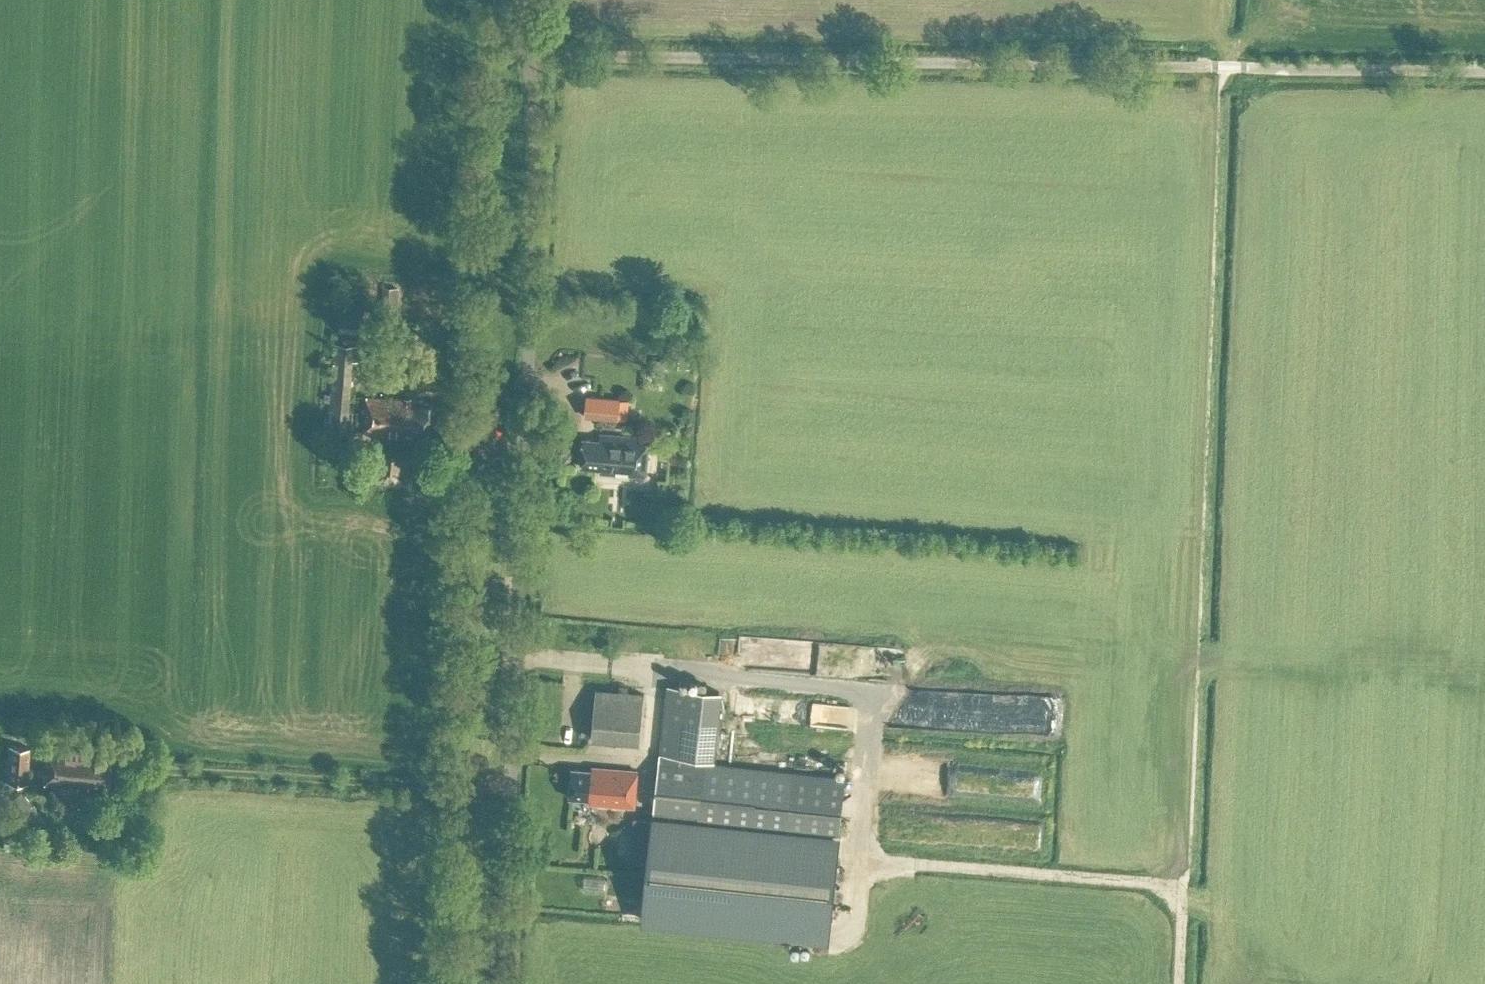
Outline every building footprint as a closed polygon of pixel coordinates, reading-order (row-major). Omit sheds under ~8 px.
[(398,307),(399,286),(382,286),(382,307),(398,307)] [(342,309),(340,332),(363,335),(366,311),(342,309)] [(397,318),(395,341),(410,343),(413,319),(397,318)] [(328,430),(349,432),(354,361),(359,361),(360,345),(357,345),(358,339),(344,337),(343,344),(334,344),(332,372),(328,372),(326,393),(325,392),(324,401),(330,401),(328,430)] [(383,376),(383,386),(411,388),(412,378),(383,376)] [(587,395),(586,415),(618,418),(620,398),(587,395)] [(408,437),(409,431),(429,433),(431,406),(411,404),(412,400),(367,396),(364,432),(408,437)] [(601,467),(601,472),(646,475),(650,437),(604,433),(604,439),(584,438),(581,466),(601,467)] [(375,452),(372,481),(410,483),(413,454),(375,452)] [(829,937),(846,777),(680,759),(681,755),(712,758),(720,690),(668,685),(643,917),(829,937)] [(596,689),(592,737),(641,741),(645,693),(596,689)] [(5,782),(27,783),(30,748),(8,746),(5,782)] [(87,788),(88,782),(108,784),(110,757),(90,756),(90,751),(46,748),(43,784),(54,785),(54,783),(76,785),(76,787),(87,788)] [(590,797),(590,801),(634,805),(637,770),(593,767),(593,770),(573,768),(571,795),(590,797)] [(54,829),(20,790),(13,796),(29,814),(26,817),(25,820),(28,824),(32,823),(35,821),(47,835),(54,829)] [(646,854),(649,834),(627,832),(625,852),(646,854)]
